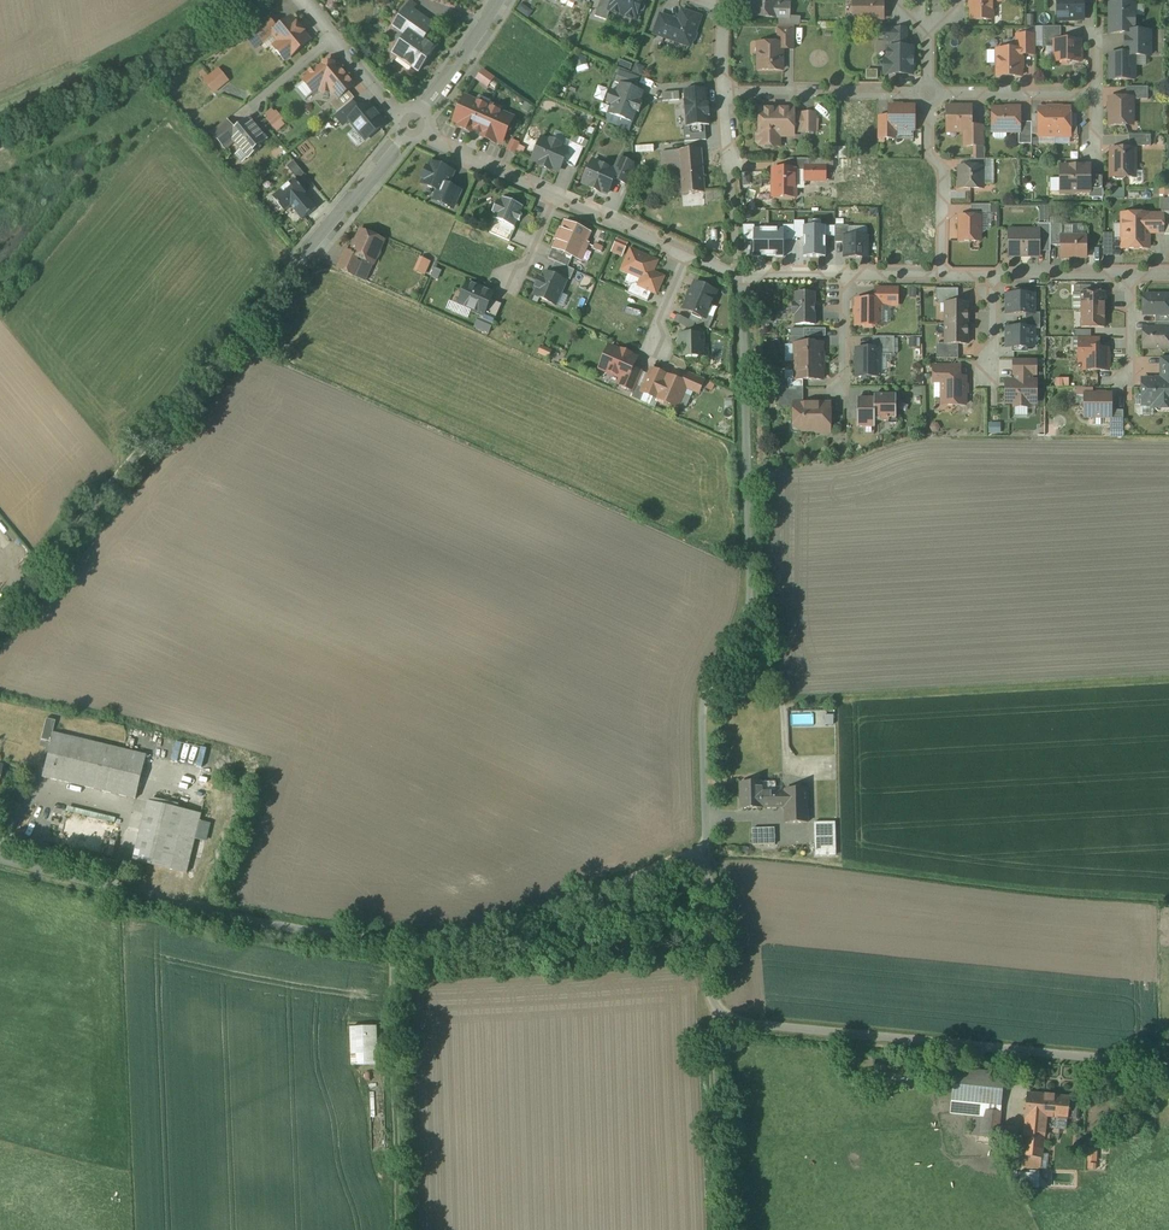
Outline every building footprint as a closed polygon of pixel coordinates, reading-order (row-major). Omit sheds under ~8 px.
[(615,3),(607,0),(603,0),(597,18),(609,22),(611,14),(615,3)] [(615,3),(611,14),(641,23),(648,0),(616,0),(615,3)] [(781,6),(781,0),(754,0),(754,21),(781,21),(793,21),(793,6),(781,6)] [(974,24),(997,24),(997,5),(1005,5),(1005,0),(974,0),(974,24)] [(1058,20),(1084,20),(1083,4),(1083,0),(1057,0),(1058,20)] [(887,2),(856,3),(856,20),(888,19),(887,2)] [(1130,36),(1130,46),(1155,47),(1155,33),(1138,32),(1138,6),(1113,6),(1112,36),(1130,36)] [(439,28),(410,9),(395,32),(407,40),(394,59),(423,78),(439,53),(428,45),(439,28)] [(681,20),(663,14),(656,36),(693,48),(703,17),(684,11),(681,20)] [(273,38),(280,32),(268,18),(247,37),(258,50),(273,38)] [(314,43),(294,20),(280,32),(273,38),(280,46),(275,51),(288,66),(314,43)] [(1046,49),(1058,49),(1058,42),(1065,42),(1064,28),(1045,29),(1046,49)] [(911,48),(911,45),(913,45),(912,30),(887,30),(887,45),(893,45),(893,48),(889,48),(889,62),(886,62),(886,78),(889,78),(889,79),(916,78),(916,48),(911,48)] [(778,45),(761,45),(761,74),(786,74),(786,52),(797,52),(797,31),(778,31),(778,45)] [(1017,51),(999,51),(999,79),(1026,79),(1026,59),(1038,59),(1038,36),(1017,36),(1017,51)] [(1065,42),(1058,42),(1058,49),(1058,65),(1084,65),(1083,42),(1065,42)] [(1155,47),(1130,46),(1129,57),(1111,57),(1111,84),(1139,85),(1140,62),(1154,62),(1155,47)] [(323,62),(301,80),(315,96),(321,91),(331,91),(338,101),(348,93),(355,86),(336,63),(323,62)] [(230,85),(219,71),(204,84),(215,98),(230,85)] [(498,81),(485,71),(477,81),(490,91),(498,81)] [(646,92),(638,89),(641,79),(621,73),(618,84),(623,85),(620,95),(614,93),(610,106),(616,108),(612,118),(635,125),(638,115),(643,117),(647,106),(641,104),(646,92)] [(1130,101),(1137,101),(1150,101),(1150,91),(1130,91),(1130,101)] [(353,99),(348,93),(338,101),(331,107),(336,113),(353,99)] [(519,120),(467,98),(454,128),(473,136),(475,131),(487,136),(485,142),(506,151),(519,120)] [(1130,101),(1112,101),(1111,129),(1137,129),(1137,101),(1130,101)] [(349,120),(359,111),(352,102),(335,116),(343,126),(350,120),(349,120)] [(385,125),(368,104),(359,111),(349,120),(350,120),(366,140),(385,125)] [(919,108),(892,108),(892,120),(880,120),(880,142),(900,142),(900,132),(919,133),(919,108)] [(799,109),(762,109),(762,149),(785,150),(786,140),(798,140),(799,132),(799,115),(799,109)] [(1024,110),(995,110),(995,134),(1025,134),(1024,110)] [(268,122),(279,134),(287,128),(284,124),(286,123),(278,114),(276,116),(273,111),(267,117),(270,121),(268,122)] [(975,111),(950,111),(951,137),(967,137),(967,150),(987,150),(987,128),(976,128),(975,111)] [(1040,117),(1034,117),(1035,136),(1041,136),(1041,139),(1056,138),(1056,112),(1040,112),(1040,117)] [(1056,112),(1056,138),(1072,138),(1072,135),(1078,135),(1077,116),(1072,116),(1072,112),(1056,112)] [(819,115),(799,115),(799,132),(819,132),(819,115)] [(270,143),(252,122),(240,132),(229,120),(213,135),(227,151),(236,144),(244,152),(238,157),(244,165),(270,143)] [(571,144),(569,148),(546,139),(534,165),(561,176),(566,163),(577,168),(585,150),(571,144)] [(521,145),(513,142),(509,153),(517,157),(521,145)] [(705,151),(680,153),(683,196),(708,194),(705,151)] [(1139,151),(1111,152),(1111,179),(1139,179),(1139,151)] [(616,169),(598,161),(586,186),(612,197),(618,183),(632,189),(641,167),(621,158),(616,169)] [(458,173),(433,163),(423,187),(438,193),(434,204),(456,214),(465,193),(452,188),(458,173)] [(828,167),(807,167),(807,184),(829,183),(828,167)] [(985,168),(960,169),(961,191),(985,191),(985,168)] [(1093,168),(1061,169),(1062,196),(1094,195),(1093,168)] [(801,171),(775,171),(775,198),(801,198),(801,171)] [(301,221),(317,207),(292,178),(271,196),(283,211),(288,206),(301,221)] [(510,242),(515,230),(520,232),(529,211),(504,201),(495,222),(498,223),(493,235),(510,242)] [(974,208),(974,218),(984,218),(993,218),(993,208),(974,208)] [(1166,216),(1122,217),(1123,255),(1152,254),(1152,235),(1166,235),(1166,216)] [(974,218),(961,218),(961,246),(983,246),(984,218),(974,218)] [(568,225),(564,223),(555,249),(552,247),(548,259),(568,267),(572,256),(578,259),(589,233),(568,225)] [(845,234),(848,234),(848,226),(835,226),(835,242),(845,242),(845,234)] [(388,242),(362,231),(353,253),(346,251),(339,271),(360,278),(366,262),(378,267),(388,242)] [(1040,232),(1010,232),(1010,259),(1040,259),(1040,232)] [(845,242),(844,259),(867,259),(868,234),(848,234),(845,234),(845,242)] [(1088,238),(1065,238),(1065,261),(1088,261),(1088,238)] [(659,263),(632,251),(622,273),(642,281),(639,288),(658,297),(666,279),(654,274),(659,263)] [(555,306),(565,283),(543,273),(540,280),(536,278),(531,288),(535,290),(533,296),(555,306)] [(492,301),(496,293),(468,281),(458,305),(483,316),(485,317),(492,301)] [(691,322),(711,331),(715,322),(709,319),(720,293),(697,283),(685,310),(695,314),(691,322)] [(877,302),(859,302),(858,328),(885,328),(885,307),(900,307),(900,291),(877,291),(877,302)] [(938,306),(948,307),(948,325),(972,325),(972,307),(960,307),(960,293),(939,292),(938,306)] [(1108,294),(1085,293),(1084,312),(1107,312),(1108,294)] [(1034,294),(1008,295),(1008,315),(1034,315),(1034,294)] [(818,297),(798,297),(798,327),(818,327),(818,297)] [(1146,297),(1146,318),(1168,318),(1168,297),(1146,297)] [(500,305),(492,301),(485,317),(483,316),(482,318),(492,323),(500,305)] [(1107,312),(1084,312),(1084,329),(1107,329),(1107,312)] [(679,317),(676,324),(694,331),(696,325),(679,317)] [(972,325),(948,325),(948,347),(938,347),(938,361),(958,361),(958,347),(972,347),(972,325)] [(1034,328),(1009,328),(1010,349),(1035,348),(1034,328)] [(1146,333),(1146,353),(1168,353),(1168,333),(1146,333)] [(709,336),(681,337),(682,359),(710,358),(709,336)] [(882,381),(882,356),(896,356),(896,340),(875,341),(875,350),(859,350),(859,381),(882,381)] [(1102,342),(1081,342),(1081,364),(1087,364),(1087,374),(1111,375),(1111,349),(1102,349),(1102,342)] [(797,364),(825,364),(825,346),(797,347),(797,364)] [(602,372),(623,381),(620,388),(635,394),(644,373),(638,370),(642,360),(613,348),(602,372)] [(1164,362),(1163,382),(1143,382),(1143,410),(1158,411),(1158,414),(1168,415),(1168,362),(1164,362)] [(1040,363),(1016,363),(1016,383),(1007,383),(1007,406),(1016,406),(1016,412),(1034,413),(1034,406),(1041,406),(1041,383),(1034,383),(1034,377),(1041,378),(1040,363)] [(825,364),(797,364),(797,382),(825,381),(825,364)] [(955,368),(936,368),(936,385),(944,385),(944,409),(970,409),(971,378),(955,378),(955,368)] [(660,401),(670,377),(653,369),(643,394),(660,401)] [(679,410),(687,390),(701,397),(707,383),(690,376),(687,384),(670,377),(660,401),(679,410)] [(779,413),(797,413),(797,438),(834,439),(834,408),(804,408),(804,391),(779,391),(779,413)] [(900,397),(879,397),(879,401),(878,422),(899,422),(900,397)] [(1114,398),(1086,397),(1086,422),(1113,422),(1113,413),(1114,398)] [(878,431),(878,422),(879,401),(859,401),(858,430),(878,431)] [(1126,413),(1113,413),(1113,422),(1113,437),(1126,438),(1126,413)] [(56,734),(45,778),(139,800),(150,757),(56,734)] [(762,783),(740,783),(741,809),(762,809),(762,808),(785,808),(786,824),(814,823),(815,857),(835,857),(834,823),(837,823),(836,789),(785,790),(785,792),(762,793),(762,783)] [(205,816),(152,803),(137,862),(190,875),(205,816)] [(777,830),(755,830),(756,847),(778,846),(777,830)] [(379,1028),(354,1029),(355,1066),(380,1066),(379,1028)] [(1007,1076),(958,1071),(955,1102),(976,1104),(1004,1107),(1007,1076)] [(1070,1098),(1028,1094),(1022,1157),(1043,1159),(1045,1129),(1067,1131),(1068,1120),(1078,1121),(1080,1106),(1070,1105),(1070,1098)] [(1003,1113),(977,1111),(975,1137),(1005,1140),(1006,1130),(1002,1130),(1003,1113)]
